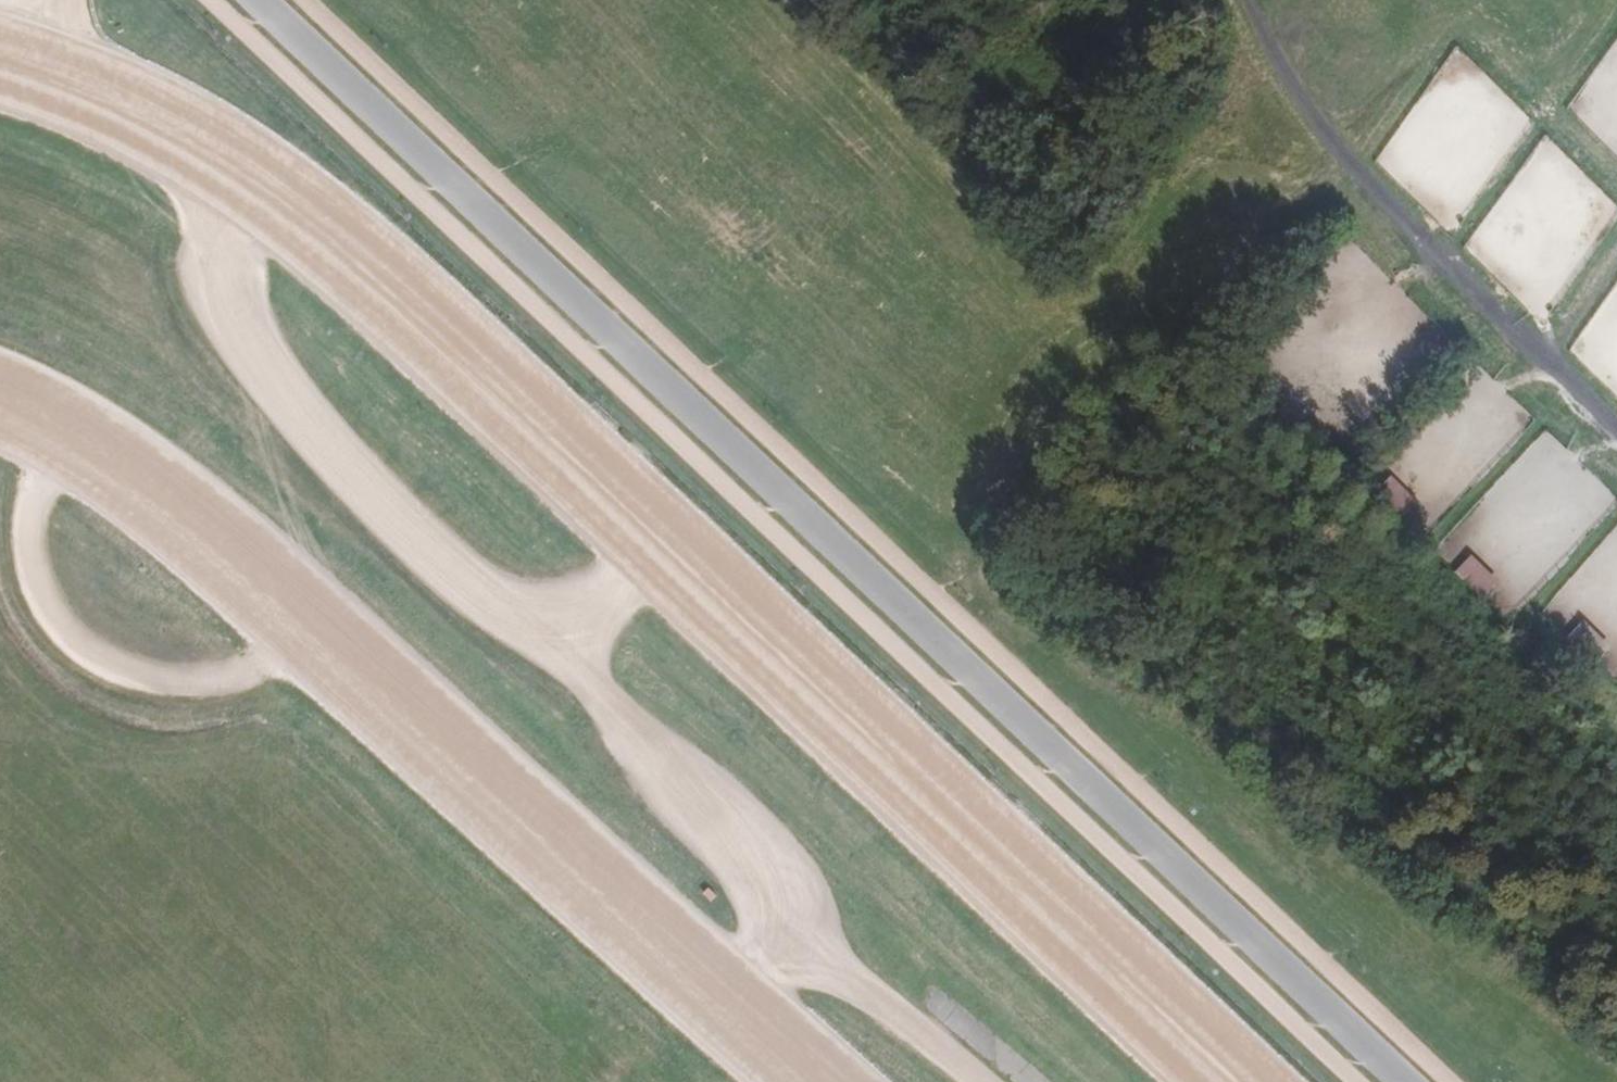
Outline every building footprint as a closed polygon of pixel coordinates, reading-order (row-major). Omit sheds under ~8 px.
[(1456,573),(1484,600),(1502,581),(1474,555),(1456,573)]
